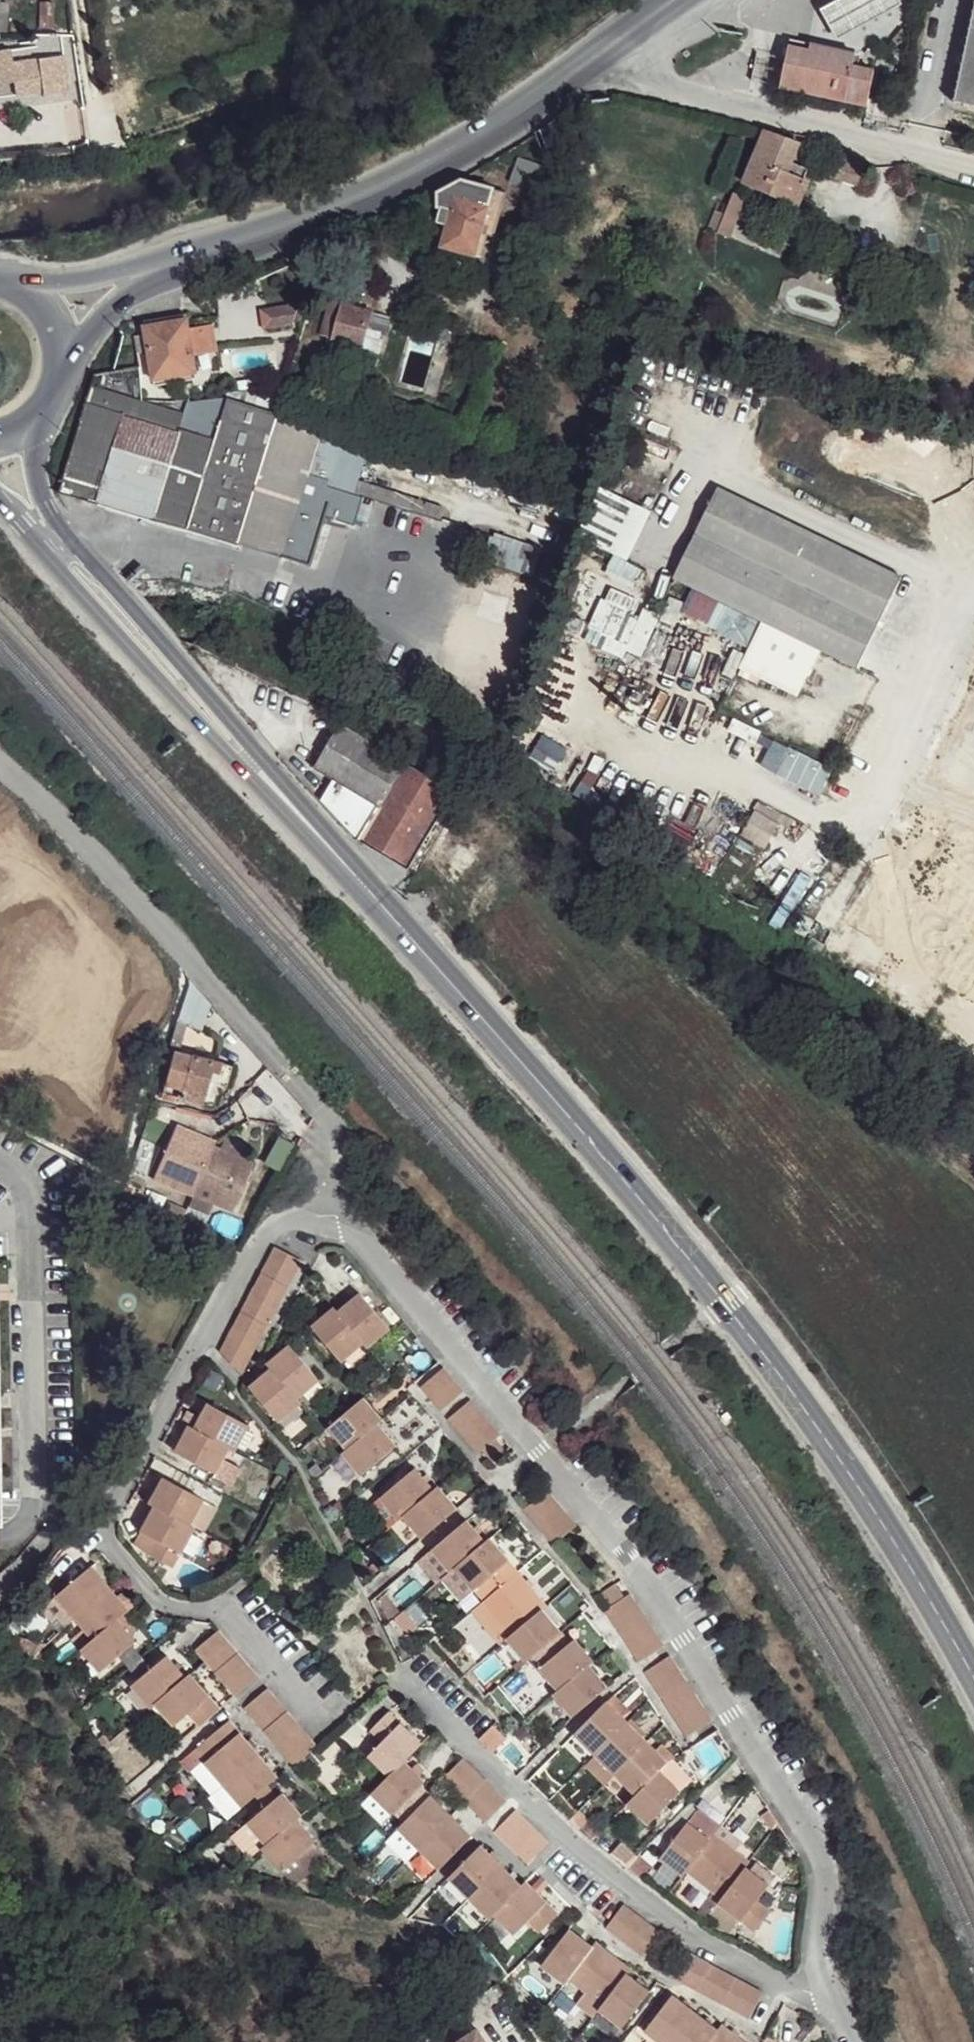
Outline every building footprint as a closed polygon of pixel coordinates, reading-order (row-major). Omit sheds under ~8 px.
[(841,38),(902,4),(900,0),(842,0),(824,10),(833,24),(841,38)] [(61,34),(36,34),(38,46),(40,57),(64,55),(61,34)] [(793,45),(783,85),(869,104),(875,69),(858,66),(859,53),(814,43),(811,49),(793,45)] [(0,52),(0,99),(44,93),(45,98),(69,93),(64,55),(40,57),(38,46),(0,52)] [(958,104),(973,108),(973,49),(958,104)] [(770,130),(749,183),(801,204),(812,179),(791,171),(801,141),(770,130)] [(830,152),(825,166),(862,183),(870,164),(848,153),(850,149),(843,146),(841,151),(844,152),(842,157),(830,152)] [(520,157),(513,183),(548,192),(554,167),(520,157)] [(450,226),(444,248),(477,258),(483,236),(489,237),(497,210),(491,209),(496,189),(462,180),(440,192),(440,208),(444,209),(441,222),(450,226)] [(738,191),(719,233),(735,238),(751,196),(738,191)] [(803,226),(800,239),(805,240),(813,241),(816,229),(803,226)] [(261,297),(259,317),(288,318),(302,300),(261,297)] [(340,303),(331,338),(366,347),(374,311),(340,303)] [(212,315),(189,319),(195,354),(219,350),(212,315)] [(147,326),(157,378),(198,371),(195,354),(189,319),(147,326)] [(291,382),(232,389),(229,399),(281,413),(291,382)] [(93,388),(63,490),(155,517),(179,432),(129,415),(132,399),(93,388)] [(192,404),(187,416),(220,427),(229,399),(192,404)] [(202,484),(189,527),(243,543),(261,481),(281,413),(229,399),(220,427),(210,458),(202,484)] [(179,432),(155,517),(189,527),(202,484),(182,476),(189,452),(210,458),(220,427),(187,416),(132,400),(129,415),(179,432)] [(281,413),(261,481),(307,493),(317,469),(332,473),(345,432),(281,413)] [(189,452),(182,476),(202,484),(210,458),(189,452)] [(334,474),(331,489),(441,522),(446,506),(334,474)] [(261,481),(243,543),(287,556),(307,493),(261,481)] [(718,487),(674,578),(855,667),(900,576),(718,487)] [(628,562),(652,513),(609,492),(585,541),(628,562)] [(479,512),(473,531),(479,533),(485,514),(479,512)] [(571,612),(596,627),(618,589),(593,575),(571,612)] [(345,726),(319,769),(329,775),(383,807),(373,826),(367,839),(410,865),(453,791),(345,726)] [(329,775),(319,793),(373,826),(383,807),(329,775)] [(170,1047),(174,1048),(183,1019),(198,1025),(207,998),(188,976),(165,1046),(170,1047)] [(170,1047),(159,1089),(198,1100),(206,1071),(215,1072),(218,1059),(174,1048),(170,1047)] [(251,1163),(212,1146),(213,1142),(174,1125),(151,1178),(190,1195),(230,1212),(251,1163)] [(275,1247),(268,1259),(293,1273),(300,1260),(275,1247)] [(268,1259),(261,1272),(286,1286),(293,1273),(268,1259)] [(261,1272),(254,1286),(279,1300),(286,1286),(261,1272)] [(254,1286),(247,1299),(273,1313),(279,1300),(254,1286)] [(357,1293),(336,1313),(361,1343),(366,1348),(388,1329),(357,1293)] [(241,1311),(266,1326),(273,1313),(247,1299),(241,1311)] [(331,1307),(310,1326),(340,1360),(361,1343),(336,1313),(331,1307)] [(241,1311),(234,1325),(260,1338),(266,1326),(241,1311)] [(228,1338),(254,1352),(260,1338),(234,1325),(228,1338)] [(228,1338),(221,1350),(224,1357),(242,1373),(254,1352),(228,1338)] [(287,1346),(266,1362),(270,1367),(295,1398),(318,1381),(287,1346)] [(270,1367),(249,1386),(278,1421),(300,1404),(295,1398),(270,1367)] [(420,1387),(431,1398),(452,1379),(444,1369),(420,1387)] [(452,1379),(431,1398),(442,1408),(462,1390),(452,1379)] [(356,1402),(327,1427),(346,1448),(376,1423),(381,1419),(362,1398),(356,1402)] [(447,1419),(457,1431),(479,1412),(470,1400),(447,1419)] [(208,1406),(197,1430),(232,1449),(237,1452),(250,1426),(208,1406)] [(457,1431),(466,1441),(489,1422),(479,1412),(457,1431)] [(466,1441),(476,1453),(499,1433),(489,1422),(466,1441)] [(346,1448),(339,1453),(359,1476),(396,1443),(376,1423),(346,1448)] [(190,1426),(176,1452),(216,1474),(232,1449),(197,1430),(190,1426)] [(376,1494),(397,1518),(402,1514),(434,1488),(413,1464),(376,1494)] [(162,1480),(150,1502),(154,1506),(190,1524),(203,1501),(162,1480)] [(434,1488),(402,1514),(421,1537),(456,1507),(438,1485),(434,1488)] [(154,1506),(140,1533),(157,1542),(148,1557),(173,1570),(196,1528),(190,1524),(154,1506)] [(437,1583),(443,1577),(485,1541),(466,1520),(417,1560),(437,1583)] [(485,1541),(443,1577),(458,1598),(473,1587),(483,1599),(496,1588),(518,1570),(490,1537),(485,1541)] [(94,1567),(59,1597),(75,1617),(111,1589),(94,1567)] [(483,1599),(482,1601),(511,1634),(542,1609),(547,1604),(518,1570),(496,1588),(483,1599)] [(111,1589),(75,1617),(95,1639),(117,1621),(130,1610),(111,1589)] [(605,1609),(613,1621),(639,1606),(631,1593),(605,1609)] [(482,1601),(470,1611),(497,1644),(511,1634),(482,1601)] [(613,1621),(621,1634),(646,1617),(639,1606),(613,1621)] [(511,1634),(505,1639),(524,1659),(561,1631),(542,1609),(511,1634)] [(621,1634),(628,1646),(654,1630),(646,1617),(621,1634)] [(95,1639),(81,1651),(100,1674),(135,1643),(117,1621),(95,1639)] [(219,1630),(196,1649),(206,1661),(229,1643),(219,1630)] [(628,1646),(637,1659),(662,1642),(654,1630),(628,1646)] [(573,1636),(537,1666),(557,1690),(588,1664),(594,1659),(573,1636)] [(229,1643),(206,1661),(215,1672),(239,1654),(229,1643)] [(239,1654),(215,1672),(225,1685),(248,1665),(239,1654)] [(645,1670),(653,1683),(678,1666),(670,1655),(645,1670)] [(168,1657),(133,1688),(150,1708),(154,1705),(185,1678),(168,1657)] [(552,1694),(572,1717),(608,1685),(588,1664),(557,1690),(552,1694)] [(248,1665),(225,1685),(236,1695),(257,1676),(248,1665)] [(653,1683),(661,1696),(686,1680),(678,1666),(653,1683)] [(185,1678),(154,1705),(172,1729),(190,1715),(200,1725),(219,1708),(191,1675),(185,1678)] [(661,1696),(670,1708),(694,1692),(686,1680),(661,1696)] [(268,1689),(244,1708),(254,1719),(276,1700),(268,1689)] [(670,1708),(678,1721),(703,1705),(694,1692),(670,1708)] [(254,1719),(265,1730),(286,1712),(276,1700),(254,1719)] [(625,1722),(605,1701),(602,1704),(571,1734),(592,1755),(625,1722)] [(703,1705),(678,1721),(687,1735),(711,1718),(703,1705)] [(388,1708),(369,1728),(381,1739),(367,1754),(387,1774),(403,1759),(422,1741),(388,1708)] [(286,1712),(265,1730),(275,1741),(295,1722),(286,1712)] [(229,1720),(194,1752),(223,1785),(258,1755),(229,1720)] [(295,1722),(275,1741),(283,1753),(305,1734),(295,1722)] [(645,1741),(625,1722),(592,1755),(612,1775),(645,1741)] [(491,1723),(477,1736),(493,1753),(507,1739),(503,1735),(491,1723)] [(283,1753),(294,1765),(315,1747),(305,1734),(283,1753)] [(665,1759),(645,1741),(612,1775),(630,1794),(665,1759)] [(258,1755),(223,1785),(243,1806),(277,1777),(258,1755)] [(462,1756),(441,1777),(444,1780),(452,1787),(474,1767),(462,1756)] [(387,1774),(368,1793),(391,1814),(425,1779),(403,1759),(387,1774)] [(452,1787),(465,1801),(485,1778),(474,1767),(452,1787)] [(679,1790),(657,1768),(630,1794),(624,1800),(647,1823),(679,1790)] [(465,1801),(474,1809),(495,1788),(485,1778),(465,1801)] [(495,1788),(474,1809),(484,1819),(506,1799),(495,1788)] [(282,1793),(247,1825),(264,1844),(295,1819),(301,1813),(282,1793)] [(430,1795),(396,1830),(416,1849),(450,1814),(430,1795)] [(515,1807),(494,1829),(504,1840),(526,1818),(515,1807)] [(450,1814),(416,1849),(438,1868),(471,1836),(450,1814)] [(504,1840),(514,1850),(536,1829),(526,1818),(504,1840)] [(264,1844),(258,1850),(280,1874),(316,1840),(295,1819),(264,1844)] [(681,1873),(684,1868),(708,1837),(686,1821),(660,1857),(681,1873)] [(536,1829),(514,1850),(525,1862),(546,1839),(536,1829)] [(748,1859),(712,1832),(708,1837),(684,1868),(720,1895),(743,1865),(748,1859)] [(445,1877),(468,1898),(500,1865),(479,1845),(445,1877)] [(500,1865),(468,1898),(487,1917),(493,1912),(520,1883),(500,1865)] [(768,1883),(743,1865),(716,1901),(756,1930),(772,1908),(758,1897),(768,1883)] [(520,1883),(493,1912),(513,1932),(527,1917),(539,1930),(558,1911),(525,1879),(520,1883)] [(605,1925),(616,1934),(635,1910),(622,1900),(605,1925)] [(635,1910),(616,1934),(628,1943),(647,1919),(635,1910)] [(647,1919),(628,1943),(641,1954),(660,1928),(647,1919)] [(569,1927),(541,1965),(563,1982),(567,1975),(591,1944),(569,1927)] [(591,1944),(567,1975),(604,2001),(627,1972),(632,1966),(594,1938),(591,1944)] [(667,1974),(681,1981),(696,1952),(682,1944),(667,1974)] [(681,1981),(694,1988),(709,1960),(696,1952),(681,1981)] [(709,1960),(694,1988),(706,1994),(722,1966),(709,1960)] [(722,1966),(706,1994),(720,2001),(734,1973),(722,1966)] [(604,2001),(599,2007),(622,2025),(648,1989),(627,1972),(604,2001)] [(734,1973),(720,2001),(733,2009),(748,1981),(734,1973)] [(748,1981),(733,2009),(748,2016),(763,1988),(748,1981)] [(645,2028),(663,2041),(671,2041),(695,2008),(671,1990),(645,2028)] [(671,2041),(706,2041),(718,2026),(695,2008),(671,2041)] [(706,2041),(750,2041),(722,2020),(718,2026),(706,2041)] [(478,2028),(455,2041),(487,2041),(478,2028)]
